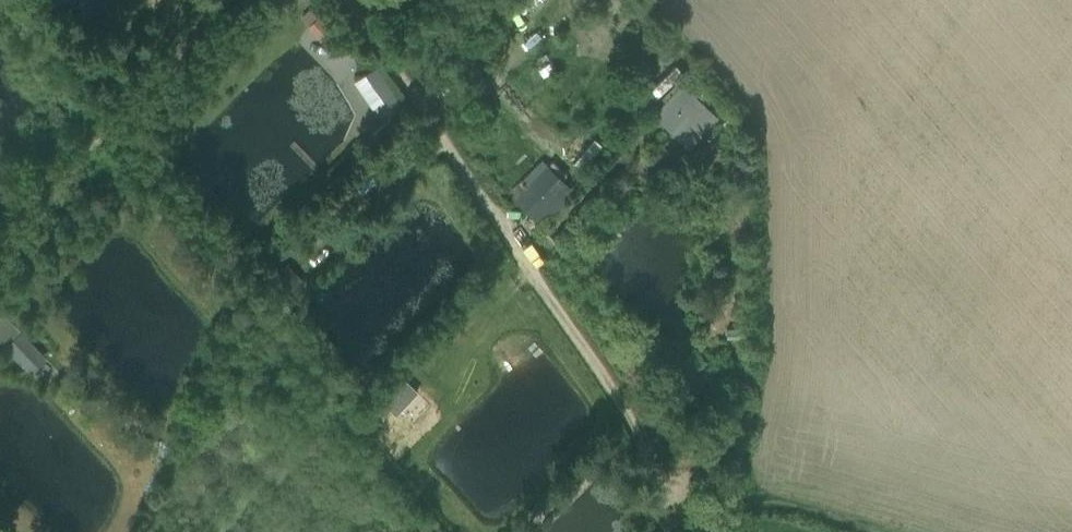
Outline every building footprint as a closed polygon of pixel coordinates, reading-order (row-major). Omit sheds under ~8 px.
[(385,121),(404,108),(375,67),(353,82),(373,110),(376,108),(385,121)] [(688,148),(718,118),(680,79),(661,100),(663,102),(653,115),(688,148)] [(707,139),(721,151),(744,127),(734,113),(707,139)] [(732,170),(748,170),(748,157),(732,157),(732,170)] [(514,201),(538,223),(571,188),(546,165),(514,201)] [(289,301),(313,280),(291,254),(267,275),(289,301)] [(27,374),(45,357),(20,331),(3,348),(27,374)] [(415,429),(432,411),(422,401),(426,397),(418,390),(397,413),(415,429)]
